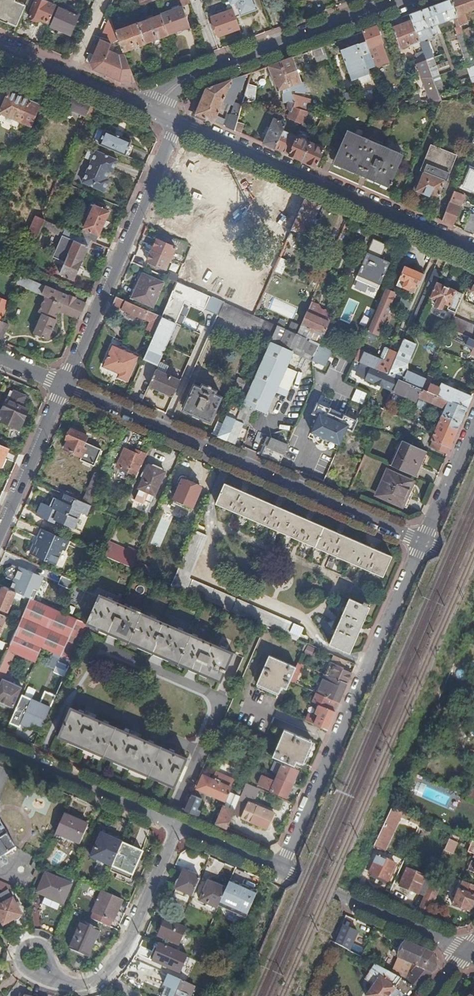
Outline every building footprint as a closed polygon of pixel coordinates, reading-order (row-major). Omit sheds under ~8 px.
[(18,25),(23,12),(26,4),(16,0),(0,0),(0,16),(0,17),(18,25)] [(23,12),(30,15),(30,16),(39,21),(40,19),(48,22),(56,5),(46,0),(28,0),(26,4),(23,12)] [(232,6),(236,15),(241,13),(241,15),(258,9),(255,1),(254,0),(230,0),(232,6)] [(410,14),(412,20),(420,41),(420,42),(433,37),(432,35),(438,32),(436,26),(455,18),(458,26),(457,27),(460,33),(463,32),(452,0),(448,0),(429,7),(410,14)] [(463,32),(466,39),(468,45),(473,43),(466,24),(468,23),(465,13),(473,10),(473,0),(452,0),(463,32)] [(176,9),(162,15),(169,34),(191,25),(184,6),(182,7),(176,9)] [(220,36),(240,29),(236,15),(232,6),(230,7),(231,10),(213,17),(220,36)] [(59,7),(51,26),(71,34),(79,15),(59,7)] [(162,15),(116,31),(120,42),(124,51),(169,35),(169,34),(162,15)] [(92,63),(94,69),(104,73),(120,80),(134,81),(135,80),(125,54),(121,56),(118,55),(118,54),(117,53),(117,52),(115,51),(114,53),(110,51),(111,45),(120,42),(116,31),(111,18),(94,56),(90,55),(87,61),(92,63)] [(420,41),(412,20),(392,27),(400,49),(420,41)] [(377,26),(363,31),(367,42),(374,63),(376,68),(389,63),(381,44),(383,43),(377,26)] [(466,39),(460,41),(469,64),(473,62),(473,60),(468,45),(466,39)] [(374,63),(367,42),(359,45),(359,46),(342,53),(349,73),(367,66),(366,65),(374,63)] [(421,45),(426,60),(430,68),(435,66),(427,43),(421,45)] [(324,46),(314,49),(319,61),(329,58),(324,46)] [(399,56),(405,72),(409,70),(404,57),(403,57),(402,55),(399,56)] [(280,62),(290,87),(292,92),(295,92),(295,94),(305,94),(305,92),(308,92),(304,82),(302,83),(292,57),(280,62)] [(417,63),(432,101),(442,101),(441,98),(430,68),(426,60),(417,63)] [(280,62),(268,66),(277,91),(290,87),(280,62)] [(446,95),(435,66),(430,68),(441,98),(446,95)] [(215,122),(232,79),(230,80),(207,89),(196,113),(215,122)] [(257,87),(248,85),(244,96),(243,101),(253,102),(257,87)] [(34,122),(41,105),(10,91),(1,113),(32,127),(34,122)] [(243,101),(244,96),(240,95),(237,104),(238,105),(236,111),(240,113),(243,101)] [(295,101),(295,102),(293,107),(308,111),(312,100),(293,95),(295,101)] [(86,117),(87,115),(92,104),(73,96),(68,109),(86,117)] [(295,102),(288,102),(288,110),(291,111),(289,118),(303,123),(308,111),(293,107),(295,102)] [(94,118),(99,107),(92,104),(87,115),(94,118)] [(231,113),(227,127),(235,130),(237,122),(239,116),(231,113)] [(275,119),(264,143),(289,154),(297,137),(283,131),(286,124),(275,119)] [(237,122),(235,130),(241,133),(243,124),(237,122)] [(403,154),(347,130),(335,160),(343,164),(342,166),(381,183),(382,181),(390,185),(391,183),(392,184),(393,182),(392,181),(403,154)] [(100,144),(126,156),(132,142),(106,131),(100,144)] [(297,137),(289,154),(297,158),(303,160),(310,143),(297,137)] [(325,149),(310,143),(303,160),(309,163),(317,166),(325,149)] [(458,156),(433,145),(422,170),(425,171),(418,190),(438,198),(446,180),(448,181),(458,156)] [(83,183),(105,193),(110,181),(107,179),(111,172),(114,173),(119,161),(97,151),(83,183)] [(471,169),(464,186),(473,190),(473,170),(471,169)] [(163,189),(157,204),(168,209),(174,194),(163,189)] [(4,191),(0,199),(0,202),(5,203),(9,193),(4,191)] [(443,221),(453,225),(465,195),(455,191),(443,221)] [(306,197),(294,192),(280,224),(290,228),(288,232),(291,233),(306,197)] [(306,197),(291,233),(298,236),(296,240),(305,244),(322,204),(306,197)] [(91,241),(96,243),(110,212),(95,206),(81,236),(91,241)] [(472,234),(473,230),(473,214),(471,213),(464,230),(472,234)] [(28,247),(32,249),(45,220),(44,220),(41,219),(41,218),(37,216),(28,236),(32,238),(28,247)] [(91,241),(81,236),(77,234),(60,274),(74,280),(91,241)] [(381,258),(387,245),(374,239),(357,277),(371,283),(372,280),(381,283),(390,262),(381,258)] [(158,240),(153,250),(173,259),(174,256),(172,255),(175,248),(158,240)] [(173,259),(153,250),(148,261),(166,269),(169,262),(172,263),(173,259)] [(280,258),(274,271),(282,275),(288,261),(280,258)] [(402,265),(398,263),(392,276),(395,277),(396,274),(398,274),(402,265)] [(416,293),(424,274),(405,266),(398,285),(416,293)] [(172,272),(169,279),(176,282),(177,279),(179,276),(179,275),(172,272)] [(318,290),(324,276),(316,272),(310,286),(318,290)] [(133,297),(153,306),(163,283),(143,274),(133,297)] [(47,297),(82,312),(86,304),(76,300),(77,298),(70,295),(70,297),(21,276),(17,284),(47,297)] [(174,290),(187,296),(205,304),(208,296),(177,282),(174,290)] [(464,294),(438,283),(431,298),(433,299),(432,300),(433,302),(436,304),(438,303),(436,306),(442,308),(444,304),(449,306),(448,309),(455,313),(464,294)] [(395,292),(387,288),(368,331),(379,335),(396,294),(395,292)] [(162,317),(175,323),(187,296),(174,290),(162,317)] [(60,311),(79,320),(82,312),(47,297),(40,312),(43,314),(35,333),(49,339),(57,320),(56,319),(60,311)] [(116,297),(113,305),(143,319),(147,310),(116,297)] [(217,306),(220,301),(213,298),(210,303),(217,306)] [(223,302),(218,315),(259,334),(260,330),(273,336),(278,326),(255,316),(223,302)] [(317,335),(323,338),(333,314),(326,310),(323,312),(320,311),(321,308),(319,306),(312,303),(298,335),(306,338),(310,330),(311,331),(313,331),(313,330),(314,328),(319,330),(317,335)] [(143,319),(150,322),(154,313),(147,310),(143,319)] [(146,332),(154,336),(162,317),(154,313),(150,322),(146,332)] [(154,336),(144,360),(158,365),(176,324),(175,323),(162,317),(154,336)] [(453,319),(448,329),(468,338),(473,328),(453,319)] [(1,342),(9,324),(1,321),(0,323),(0,342),(1,342)] [(228,441),(236,444),(244,425),(249,427),(257,409),(266,413),(275,392),(285,367),(292,352),(313,361),(320,344),(306,338),(298,335),(278,326),(273,336),(253,383),(247,398),(245,401),(240,413),(228,441)] [(120,377),(128,381),(138,357),(113,346),(104,366),(121,374),(120,377)] [(398,379),(422,389),(427,379),(400,368),(397,375),(395,373),(404,350),(400,349),(398,353),(389,374),(398,379)] [(356,360),(372,367),(389,374),(398,353),(391,350),(386,361),(360,350),(356,360)] [(150,387),(174,397),(181,381),(166,375),(170,366),(162,362),(158,371),(157,371),(150,387)] [(285,367),(275,392),(287,397),(297,372),(285,367)] [(367,379),(393,391),(398,379),(389,374),(372,367),(367,379)] [(243,397),(247,398),(253,383),(240,378),(234,392),(243,397)] [(422,389),(467,409),(473,397),(442,384),(441,388),(432,384),(430,386),(427,384),(430,380),(427,378),(427,379),(422,389)] [(432,440),(450,448),(461,423),(467,409),(422,389),(398,379),(393,391),(417,402),(419,397),(445,409),(432,440)] [(190,413),(205,420),(206,418),(212,420),(223,397),(216,394),(217,391),(212,388),(212,387),(209,386),(208,387),(203,384),(201,388),(195,384),(185,408),(191,411),(190,413)] [(26,396),(15,391),(12,398),(9,397),(0,417),(0,420),(20,429),(28,410),(22,407),(26,396)] [(33,399),(26,396),(22,407),(28,410),(33,399)] [(308,398),(303,409),(310,413),(315,401),(308,398)] [(353,431),(358,420),(344,415),(343,419),(329,413),(331,409),(318,403),(313,414),(319,416),(312,432),(317,435),(316,439),(317,442),(318,444),(325,446),(328,447),(331,446),(333,445),(334,442),(340,445),(347,429),(353,431)] [(386,408),(376,430),(381,432),(391,410),(386,408)] [(219,437),(228,441),(240,413),(231,409),(219,437)] [(66,449),(84,457),(88,448),(84,446),(88,437),(72,429),(67,440),(69,441),(66,449)] [(280,464),(288,446),(287,446),(270,438),(263,456),(280,464)] [(395,467),(416,476),(421,464),(418,462),(423,450),(403,441),(398,453),(400,455),(395,467)] [(0,444),(0,462),(2,457),(5,459),(9,448),(0,444)] [(138,476),(142,466),(141,465),(144,457),(136,453),(126,449),(118,467),(138,476)] [(156,495),(166,472),(150,465),(140,488),(141,489),(135,500),(144,504),(145,503),(146,501),(151,503),(155,495),(156,495)] [(378,495),(403,506),(413,482),(388,471),(378,495)] [(92,506),(105,476),(96,472),(84,502),(91,505),(92,506)] [(184,480),(182,484),(190,488),(192,483),(184,480)] [(190,488),(182,484),(172,506),(191,514),(202,488),(201,486),(200,484),(196,482),(192,483),(190,488)] [(384,577),(393,556),(225,483),(217,504),(384,577)] [(64,502),(60,500),(54,498),(50,507),(60,511),(56,521),(75,529),(81,513),(87,515),(91,505),(84,502),(67,495),(64,502)] [(109,512),(120,517),(123,511),(112,506),(109,512)] [(70,541),(44,530),(40,540),(43,541),(40,547),(36,545),(32,555),(57,565),(63,550),(65,551),(70,541)] [(173,585),(266,627),(289,637),(290,634),(299,638),(303,630),(189,579),(207,537),(196,532),(173,585)] [(104,556),(106,557),(132,568),(135,560),(139,553),(129,548),(128,551),(109,543),(104,556)] [(132,568),(157,578),(160,571),(135,560),(132,568)] [(17,593),(26,597),(30,588),(29,587),(34,574),(21,568),(11,590),(17,593)] [(4,587),(0,597),(0,610),(8,613),(17,593),(11,590),(4,587)] [(88,621),(88,623),(222,681),(234,654),(100,595),(88,621)] [(13,708),(22,688),(3,680),(13,658),(10,657),(12,653),(36,663),(42,648),(71,660),(87,623),(57,610),(31,599),(20,624),(11,645),(0,669),(0,702),(13,708)] [(330,644),(350,654),(370,608),(350,599),(330,644)] [(305,654),(311,656),(314,650),(308,647),(305,654)] [(291,682),(297,668),(270,657),(259,684),(280,693),(283,688),(288,690),(291,682)] [(344,669),(347,662),(335,657),(332,663),(344,669)] [(304,665),(299,663),(297,668),(291,682),(296,684),(304,665)] [(348,684),(353,674),(344,670),(344,669),(332,663),(327,675),(336,679),(348,684)] [(344,694),(348,684),(336,679),(328,698),(330,699),(340,703),(344,694)] [(305,721),(328,731),(333,720),(336,712),(326,708),(330,699),(328,698),(316,693),(312,702),(320,706),(316,714),(319,716),(318,718),(309,714),(305,721)] [(39,718),(45,721),(52,706),(29,695),(28,698),(23,696),(17,710),(38,719),(39,718)] [(326,708),(336,712),(340,703),(330,699),(326,708)] [(176,787),(188,759),(71,709),(59,736),(176,787)] [(273,757),(295,766),(297,761),(302,764),(312,743),(311,742),(312,741),(310,740),(309,741),(285,731),(273,757)] [(278,778),(293,784),(298,772),(283,765),(278,778)] [(287,798),(293,784),(278,778),(276,782),(263,776),(259,786),(287,798)] [(465,796),(473,800),(473,789),(471,788),(468,794),(466,793),(465,796)] [(195,815),(198,810),(203,799),(202,798),(202,799),(196,796),(197,793),(194,792),(185,811),(195,815)] [(220,826),(227,829),(235,811),(224,806),(221,813),(216,825),(220,826)] [(255,834),(264,838),(275,813),(258,806),(251,822),(258,825),(255,834)] [(393,806),(375,847),(385,852),(401,817),(412,821),(415,816),(393,806)] [(89,825),(65,814),(56,833),(80,844),(89,825)] [(17,849),(0,822),(0,859),(17,849)] [(116,859),(123,843),(102,834),(92,857),(113,866),(116,859)] [(143,852),(123,843),(116,859),(137,868),(143,852)] [(396,865),(379,857),(371,874),(389,881),(396,865)] [(401,886),(425,897),(436,872),(428,869),(424,876),(408,869),(401,886)] [(193,896),(200,879),(184,872),(175,894),(185,899),(187,894),(193,896)] [(60,883),(61,879),(47,873),(38,892),(64,904),(71,887),(60,883)] [(72,884),(61,879),(60,883),(71,887),(72,884)] [(247,918),(258,893),(230,880),(227,889),(220,903),(240,911),(238,914),(247,918)] [(15,887),(0,881),(0,889),(7,892),(9,891),(11,895),(15,887)] [(220,903),(227,889),(209,881),(201,901),(218,909),(219,906),(220,903)] [(463,882),(460,891),(454,906),(469,912),(472,906),(473,907),(473,906),(473,886),(463,882)] [(439,888),(432,885),(426,897),(434,900),(439,888)] [(11,895),(9,891),(7,892),(0,896),(0,918),(5,926),(23,916),(11,895)] [(113,921),(123,900),(102,891),(93,913),(113,921)] [(219,906),(238,914),(240,911),(220,903),(219,906)] [(421,906),(418,912),(427,916),(430,910),(421,906)] [(379,929),(347,915),(335,942),(376,965),(402,979),(420,989),(434,969),(437,966),(434,954),(406,941),(399,958),(413,964),(412,966),(391,956),(399,938),(396,937),(388,955),(389,956),(388,959),(370,949),(379,929)] [(179,944),(187,928),(181,925),(166,919),(159,936),(179,944)] [(90,966),(105,931),(82,921),(67,956),(90,966)] [(173,970),(181,953),(157,942),(149,959),(173,970)] [(376,965),(371,972),(379,979),(367,995),(392,995),(397,988),(396,987),(402,979),(376,965)] [(195,986),(169,975),(165,985),(174,989),(171,995),(191,995),(195,986)] [(161,995),(171,995),(174,989),(165,985),(160,995),(161,995)]
